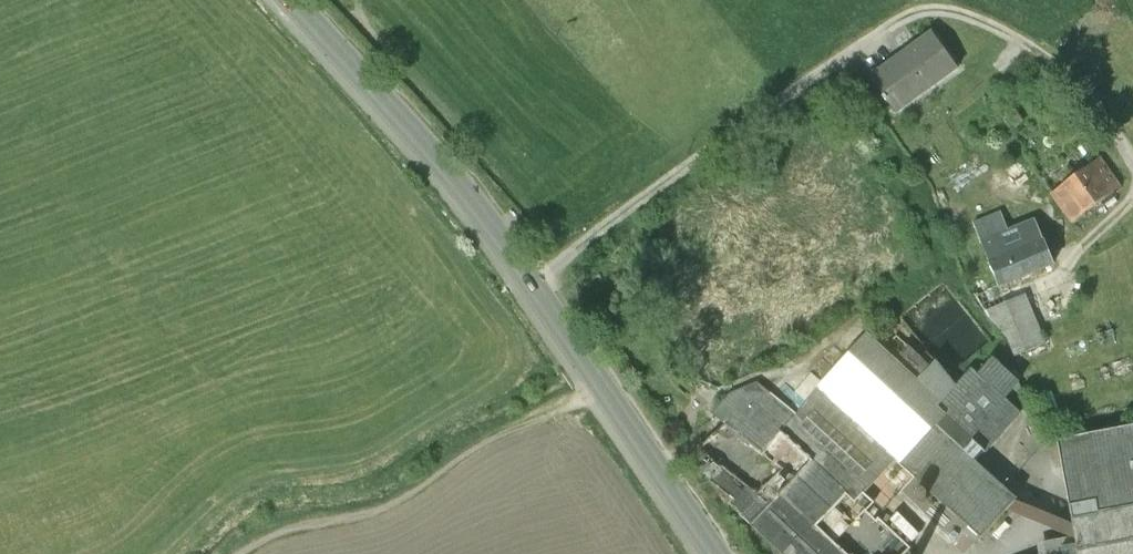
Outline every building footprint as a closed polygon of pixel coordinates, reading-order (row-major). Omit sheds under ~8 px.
[(933,33),(872,77),(899,114),(960,70),(933,33)] [(1053,195),(1072,222),(1120,188),(1100,161),(1053,195)] [(1017,356),(1045,345),(1017,278),(1034,271),(1034,272),(1053,265),(1028,201),(974,223),(999,284),(977,294),(980,303),(1010,337),(1017,356)] [(782,493),(818,527),(828,516),(847,533),(866,511),(874,503),(884,511),(915,478),(981,538),(1007,510),(1016,501),(1017,499),(977,462),(1013,422),(1012,420),(1018,413),(1020,414),(1021,413),(1005,398),(1018,383),(1019,381),(993,358),(978,374),(972,369),(956,386),(936,361),(930,367),(897,336),(884,350),(866,334),(823,383),(795,414),(770,393),(758,383),(731,393),(711,414),(726,425),(764,456),(782,434),(814,463),(782,493)] [(791,369),(770,393),(795,414),(823,383),(801,363),(791,369)] [(1030,403),(1018,383),(1005,398),(1021,413),(1030,403)] [(764,456),(726,425),(698,450),(721,468),(770,507),(782,493),(814,463),(782,434),(764,456)] [(1058,440),(1073,524),(1076,538),(1070,536),(1043,542),(1045,553),(1132,553),(1132,426),(1058,440)] [(729,505),(752,526),(770,507),(721,468),(710,481),(734,500),(729,505)] [(925,501),(927,500),(928,498),(928,496),(928,494),(927,492),(926,490),(924,489),(922,489),(920,489),(918,491),(917,492),(916,494),(916,496),(916,498),(918,500),(919,501),(921,502),(923,502),(925,501)] [(770,507),(752,526),(782,553),(847,553),(818,527),(782,493),(770,507)] [(1073,524),(1016,501),(1007,510),(1070,536),(1076,538),(1073,524)] [(866,511),(847,533),(828,516),(818,527),(847,553),(905,553),(911,548),(878,518),(876,520),(866,511)]
